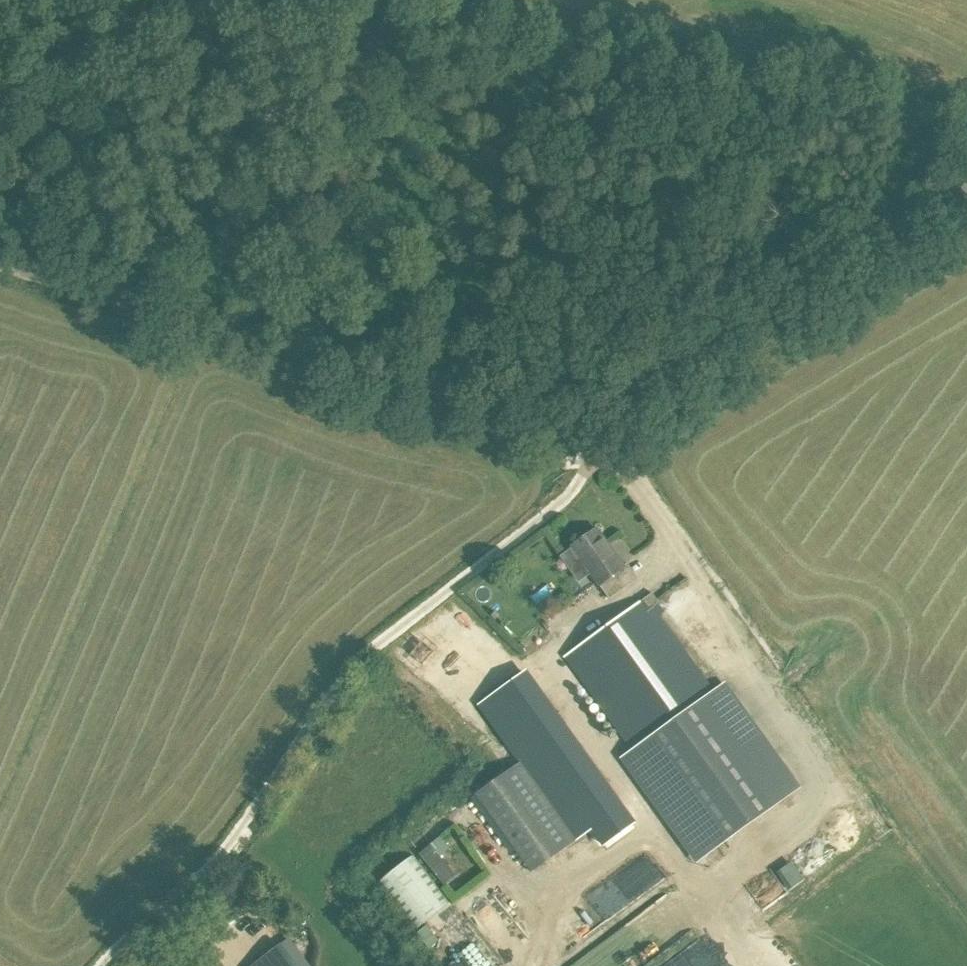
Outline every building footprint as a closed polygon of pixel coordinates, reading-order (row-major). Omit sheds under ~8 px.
[(625,569),(597,529),(572,547),(610,600),(623,591),(613,577),(625,569)] [(797,788),(722,685),(714,691),(653,607),(659,603),(652,593),(565,656),(632,750),(624,756),(699,859),(797,788)] [(480,706),(492,723),(541,687),(529,670),(480,706)] [(603,835),(635,813),(564,709),(515,743),(521,752),(476,783),(533,866),(595,823),(603,835)] [(430,844),(419,854),(444,885),(456,875),(440,856),(449,849),(440,837),(430,844)] [(824,863),(814,850),(784,872),(794,886),(824,863)] [(282,943),(251,965),(298,965),(282,943)]
